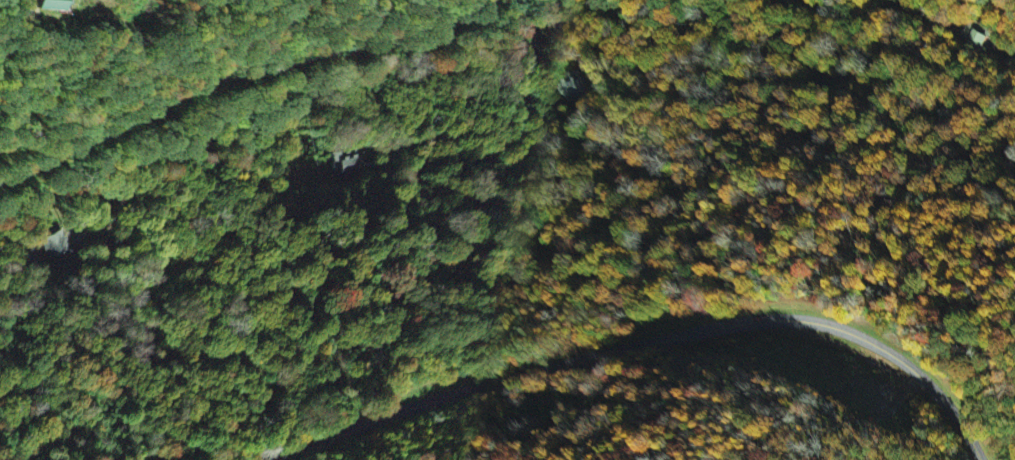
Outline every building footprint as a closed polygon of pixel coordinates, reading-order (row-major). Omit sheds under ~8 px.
[(33,10),(65,15),(67,0),(34,0),(33,10)] [(985,49),(992,37),(971,25),(964,38),(985,49)]
